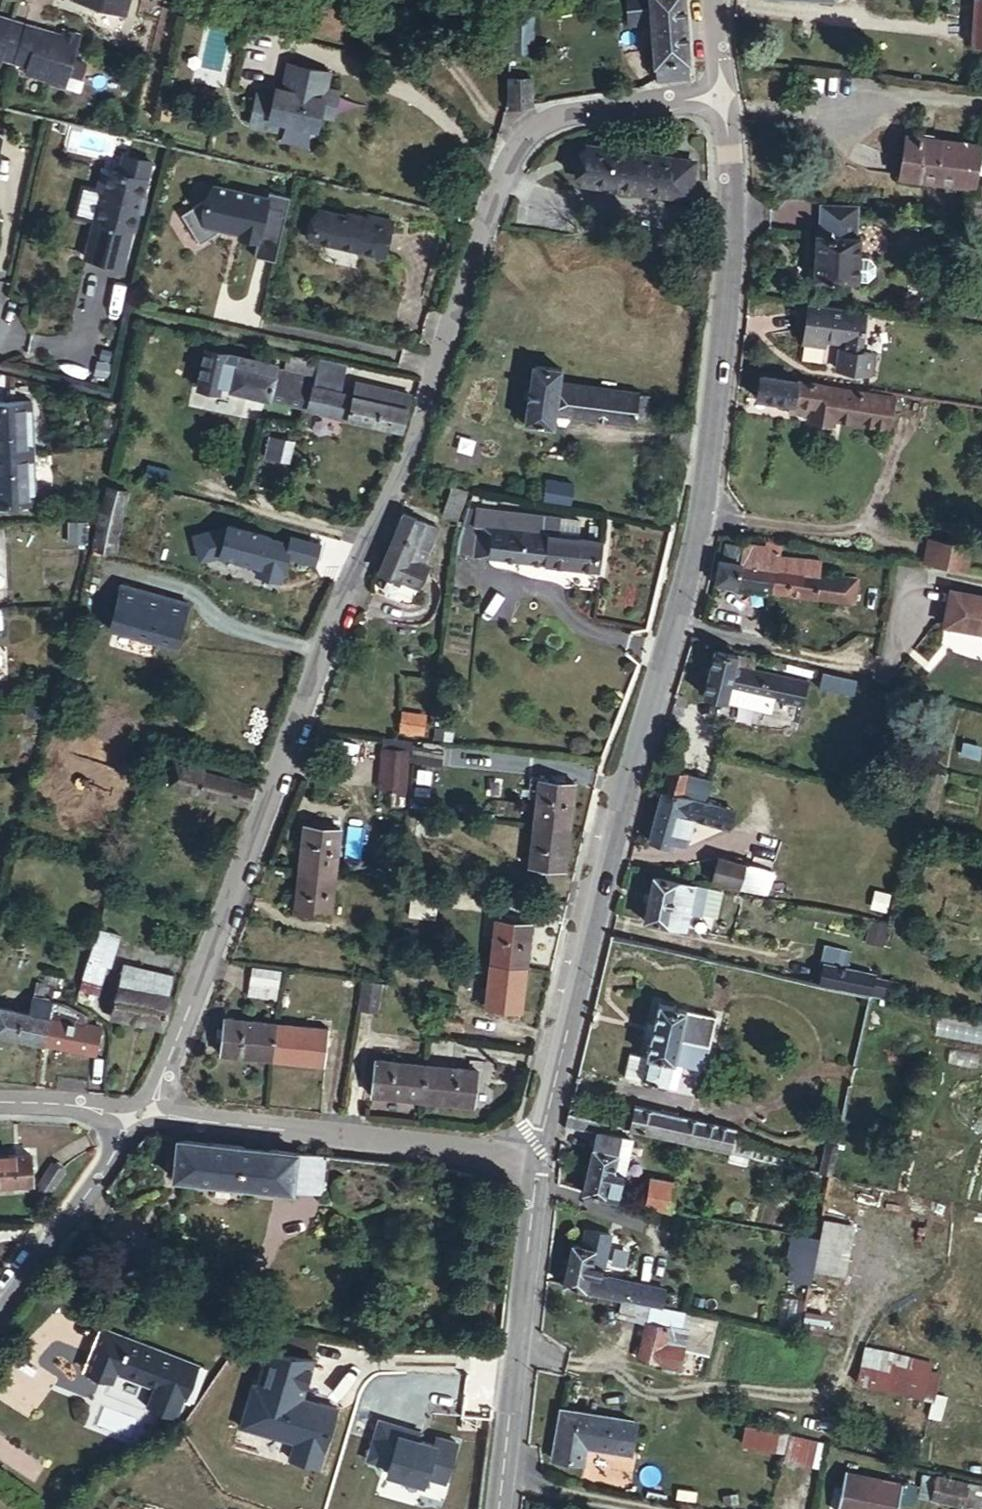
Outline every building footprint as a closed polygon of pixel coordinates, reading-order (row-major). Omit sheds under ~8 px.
[(70,14),(123,28),(131,8),(126,6),(128,0),(74,0),(70,14)] [(630,25),(657,24),(659,67),(689,67),(688,0),(629,0),(630,25)] [(981,53),(981,5),(973,5),(970,52),(981,53)] [(526,58),(533,9),(509,13),(505,55),(517,57),(526,58)] [(26,31),(0,25),(0,79),(3,71),(14,73),(26,31)] [(62,41),(26,31),(14,73),(27,76),(25,84),(48,89),(46,96),(65,101),(81,42),(64,34),(62,41)] [(505,55),(503,81),(515,83),(517,57),(505,55)] [(290,77),(288,85),(309,90),(311,83),(290,77)] [(515,114),(529,112),(533,84),(515,83),(503,81),(499,124),(507,118),(515,114)] [(257,106),(249,137),(268,142),(270,133),(279,136),(317,145),(320,130),(333,133),(340,107),(327,104),(331,88),(311,83),(309,90),(288,85),(284,102),(277,101),(274,111),(257,106)] [(270,133),(268,142),(277,144),(279,136),(270,133)] [(883,141),(876,182),(952,192),(958,152),(883,141)] [(666,198),(673,155),(584,145),(578,187),(666,198)] [(693,157),(673,155),(666,198),(686,200),(693,157)] [(71,231),(62,269),(97,278),(105,241),(110,243),(127,173),(100,166),(96,184),(79,180),(75,201),(78,202),(71,231)] [(956,224),(981,228),(981,175),(980,187),(973,185),(969,210),(960,210),(956,224)] [(252,208),(198,195),(194,211),(187,210),(166,222),(183,250),(201,239),(202,235),(222,239),(221,244),(242,249),(252,208)] [(350,233),(301,221),(294,250),(367,268),(375,234),(351,228),(350,233)] [(807,235),(805,258),(852,264),(855,242),(807,235)] [(852,264),(805,258),(801,282),(848,290),(852,264)] [(821,303),(799,300),(793,344),(813,347),(815,336),(819,316),(821,303)] [(850,341),(855,309),(831,305),(830,319),(819,316),(815,336),(836,342),(830,366),(858,371),(863,344),(850,341)] [(235,391),(314,409),(318,396),(320,378),(292,371),(284,369),(284,366),(213,349),(203,389),(224,394),(226,387),(236,388),(235,391)] [(295,357),(292,371),(320,378),(322,364),(295,357)] [(350,366),(323,359),(322,364),(320,378),(318,396),(314,409),(403,431),(411,394),(363,381),(359,396),(345,392),(350,366)] [(649,416),(651,387),(556,383),(558,367),(527,366),(522,426),(551,428),(553,417),(632,421),(634,414),(649,416)] [(745,373),(737,372),(735,386),(742,387),(745,373)] [(878,395),(745,373),(742,387),(741,396),(776,402),(775,410),(795,413),(794,418),(818,422),(819,417),(839,421),(841,412),(875,418),(878,395)] [(16,453),(41,450),(37,398),(0,401),(0,453),(16,453)] [(268,457),(291,460),(293,441),(270,438),(268,457)] [(0,453),(0,501),(42,500),(43,494),(41,450),(16,453),(0,453)] [(544,479),(540,499),(567,503),(574,473),(553,471),(552,480),(544,479)] [(133,488),(108,480),(93,551),(106,558),(109,548),(119,550),(133,488)] [(484,501),(473,499),(465,550),(479,551),(484,501)] [(479,551),(608,563),(611,532),(587,529),(589,512),(484,501),(479,551)] [(422,517),(412,553),(432,558),(433,558),(435,550),(441,551),(448,524),(422,517)] [(228,520),(191,536),(201,564),(221,557),(258,570),(256,578),(282,586),(290,564),(313,568),(321,543),(289,534),(287,542),(228,520)] [(729,576),(774,583),(783,539),(784,537),(737,529),(729,576)] [(967,539),(951,535),(946,561),(962,564),(967,539)] [(783,539),(774,583),(864,598),(869,567),(822,560),(824,546),(783,539)] [(962,564),(981,567),(981,542),(967,539),(962,564)] [(442,557),(448,560),(452,545),(446,544),(442,557)] [(412,553),(405,576),(425,583),(433,558),(432,558),(412,553)] [(433,558),(425,583),(446,589),(451,561),(448,560),(447,562),(433,558)] [(194,599),(127,583),(118,627),(184,642),(194,599)] [(962,587),(956,622),(981,626),(981,591),(962,587)] [(745,644),(723,639),(713,685),(736,690),(739,677),(777,684),(811,692),(816,671),(743,656),(745,644)] [(739,677),(736,690),(773,700),(777,684),(739,677)] [(823,681),(819,709),(854,713),(857,685),(823,681)] [(413,711),(412,736),(438,736),(441,715),(413,711)] [(391,750),(387,790),(416,790),(418,754),(391,750)] [(673,753),(667,778),(689,784),(696,758),(673,753)] [(212,806),(218,783),(206,780),(206,771),(185,767),(177,800),(212,806)] [(689,784),(667,778),(654,829),(676,836),(678,828),(693,831),(699,808),(704,787),(689,784)] [(546,817),(582,821),(586,783),(550,779),(546,817)] [(212,806),(260,816),(267,793),(218,783),(212,806)] [(704,787),(699,808),(735,816),(737,795),(704,787)] [(576,867),(582,821),(546,817),(540,864),(576,867)] [(315,822),(311,860),(344,865),(349,828),(315,822)] [(729,847),(723,870),(751,876),(756,855),(729,847)] [(344,865),(311,860),(307,908),(339,913),(344,865)] [(700,871),(661,861),(651,905),(689,917),(700,871)] [(499,957),(534,960),(539,918),(504,913),(499,957)] [(119,927),(102,992),(120,994),(142,935),(119,927)] [(777,967),(880,993),(887,970),(783,943),(778,961),(777,967)] [(530,1001),(534,960),(499,957),(493,997),(530,1001)] [(141,966),(135,984),(156,991),(162,972),(141,966)] [(156,991),(135,984),(133,983),(123,1010),(174,1028),(190,980),(162,972),(156,991)] [(652,1035),(645,1071),(673,1077),(690,997),(661,991),(652,1035)] [(3,1031),(61,1047),(68,1021),(71,1009),(54,1004),(50,1015),(11,1005),(3,1031)] [(229,1051),(287,1056),(291,1023),(231,1015),(229,1051)] [(68,1021),(61,1047),(99,1057),(105,1029),(68,1021)] [(291,1023),(287,1056),(331,1060),(336,1028),(291,1023)] [(470,1061),(475,1032),(443,1028),(438,1056),(470,1061)] [(621,1064),(645,1071),(652,1035),(628,1030),(621,1064)] [(376,1091),(431,1098),(437,1064),(381,1059),(376,1091)] [(437,1064),(431,1098),(480,1104),(485,1069),(437,1064)] [(640,1094),(636,1115),(641,1116),(639,1123),(728,1144),(735,1116),(640,1094)] [(573,1099),(568,1119),(599,1125),(599,1122),(602,1106),(573,1099)] [(599,1125),(584,1179),(623,1189),(637,1130),(599,1122),(599,1125)] [(828,1168),(844,1172),(849,1137),(834,1133),(828,1168)] [(177,1138),(174,1137),(174,1173),(318,1182),(321,1145),(239,1140),(177,1138)] [(90,1158),(74,1147),(59,1167),(74,1178),(90,1158)] [(52,1148),(35,1150),(36,1177),(51,1176),(52,1148)] [(35,1150),(0,1152),(0,1180),(36,1177),(35,1150)] [(650,1194),(677,1201),(682,1184),(674,1184),(678,1172),(659,1166),(650,1194)] [(575,1227),(567,1272),(626,1289),(670,1302),(675,1283),(607,1263),(614,1221),(588,1214),(587,1229),(575,1227)] [(820,1222),(834,1224),(836,1215),(820,1215),(820,1222)] [(803,1245),(829,1250),(834,1224),(820,1222),(806,1219),(806,1228),(803,1245)] [(670,1302),(626,1289),(623,1304),(648,1312),(640,1349),(659,1354),(658,1364),(680,1371),(691,1338),(685,1332),(691,1308),(670,1302)] [(136,1371),(149,1336),(121,1327),(106,1371),(133,1377),(136,1371)] [(136,1371),(207,1392),(220,1357),(149,1336),(136,1371)] [(857,1386),(936,1400),(943,1363),(864,1348),(857,1386)] [(261,1383),(251,1380),(238,1429),(292,1443),(287,1461),(322,1470),(339,1406),(305,1398),(314,1363),(269,1352),(261,1383)] [(566,1393),(554,1446),(585,1455),(591,1431),(631,1439),(637,1412),(566,1393)] [(422,1431),(377,1418),(364,1462),(387,1468),(385,1473),(424,1484),(426,1478),(444,1483),(456,1442),(435,1435),(433,1441),(420,1437),(422,1431)] [(787,1450),(799,1452),(804,1423),(792,1420),(787,1450)] [(823,1458),(828,1429),(804,1423),(799,1452),(823,1458)] [(745,1427),(743,1445),(775,1449),(778,1431),(745,1427)] [(854,1503),(885,1508),(907,1508),(915,1473),(862,1462),(854,1503)] [(979,1501),(981,1483),(936,1476),(932,1500),(981,1508),(981,1502),(979,1501)]
